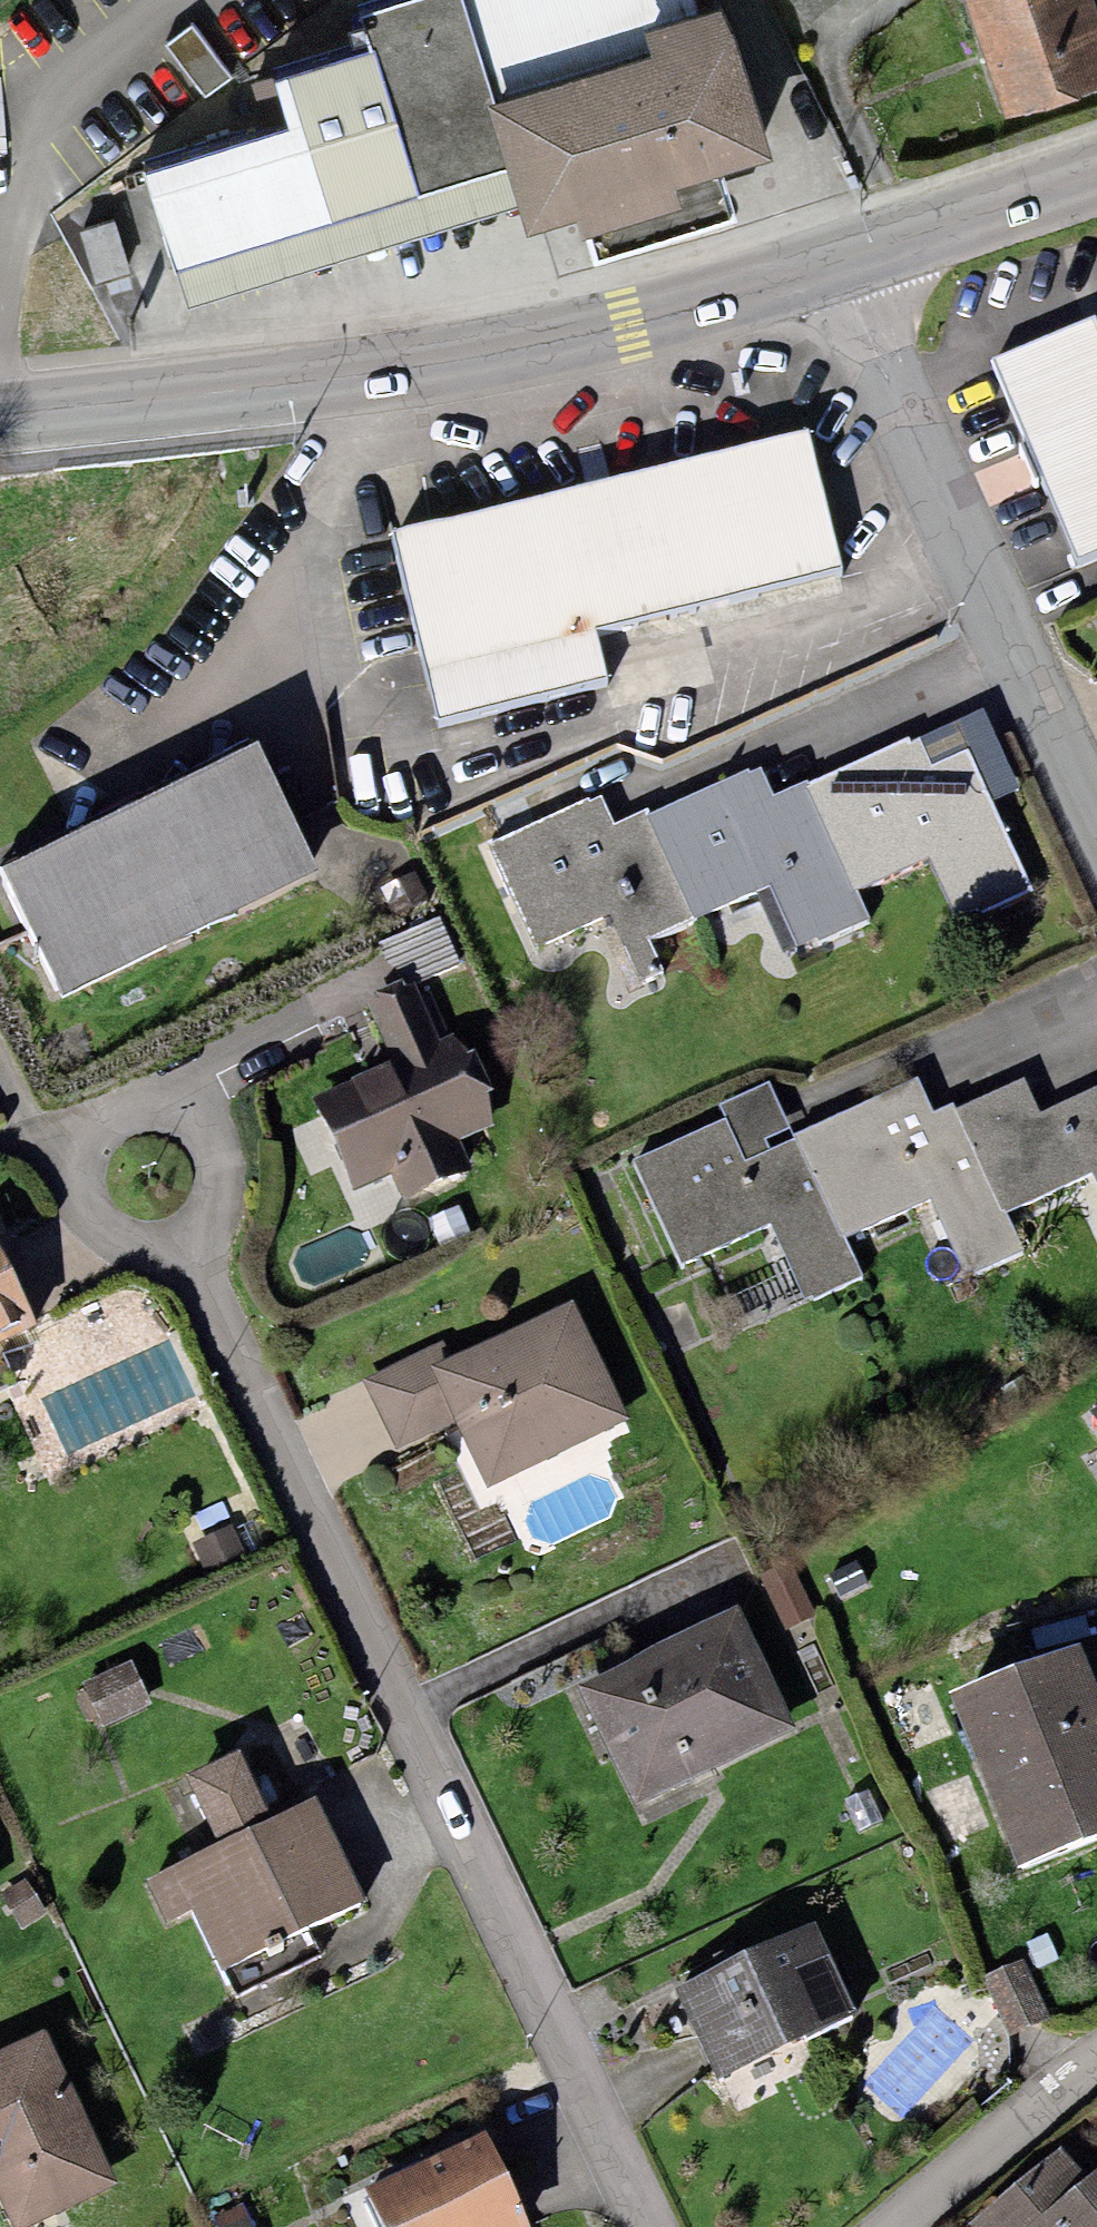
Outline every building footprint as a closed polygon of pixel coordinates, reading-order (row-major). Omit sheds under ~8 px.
[(175,272),(506,167),(487,107),(496,105),(463,0),(412,0),(363,14),(374,51),(273,84),(289,132),(142,174),(175,272)] [(651,57),(644,33),(701,16),(696,0),(463,0),(496,105),(651,57)] [(1003,123),(1096,94),(1096,12),(1093,0),(964,0),(1003,123)] [(651,57),(496,105),(487,107),(506,167),(518,208),(527,238),(578,224),(584,242),(686,211),(678,191),(722,176),(771,160),(723,9),(701,16),(644,33),(651,57)] [(229,75),(190,24),(164,43),(203,95),(229,75)] [(506,167),(175,272),(189,312),(518,208),(506,167)] [(686,211),(584,242),(592,269),(739,223),(722,176),(678,191),(686,211)] [(115,222),(79,232),(95,285),(130,275),(115,222)] [(988,359),(1075,565),(1096,556),(1096,314),(988,359)] [(809,428),(390,530),(438,726),(613,683),(599,627),(843,567),(809,428)] [(984,707),(912,739),(927,773),(966,756),(986,802),(1020,787),(984,707)] [(601,790),(485,841),(533,951),(607,919),(637,988),(668,975),(653,940),(758,894),(784,956),(868,919),(854,886),(932,852),(959,913),(1023,886),(986,802),(966,756),(927,773),(912,739),(775,799),(761,765),(647,814),(645,809),(615,822),(601,790)] [(0,871),(0,874),(63,1000),(322,873),(259,744),(0,871)] [(438,915),(379,943),(386,961),(407,977),(457,955),(438,915)] [(397,1063),(314,1098),(353,1189),(392,1172),(403,1197),(472,1167),(460,1138),(493,1124),(487,1092),(494,1089),(475,1048),(468,1052),(452,1031),(440,1036),(416,980),(370,1000),(397,1063)] [(635,1159),(683,1262),(771,1221),(808,1299),(863,1273),(847,1240),(929,1203),(966,1281),(1027,1253),(1008,1212),(1091,1174),(1096,1186),(1096,1085),(1041,1111),(1025,1078),(955,1110),(952,1105),(933,1113),(917,1079),(795,1135),(770,1081),(718,1105),(725,1118),(635,1159)] [(459,1205),(427,1219),(440,1246),(471,1232),(459,1205)] [(39,1325),(0,1245),(0,1344),(39,1325)] [(631,1418),(573,1298),(450,1356),(430,1366),(457,1422),(488,1486),(631,1418)] [(430,1366),(450,1356),(444,1342),(363,1380),(395,1450),(457,1422),(430,1366)] [(1087,1412),(1096,1427),(1096,1405),(1087,1412)] [(248,1557),(232,1524),(193,1542),(209,1575),(248,1557)] [(735,1607),(579,1684),(640,1807),(796,1729),(735,1607)] [(949,1691),(1020,1865),(1096,1834),(1096,1685),(1078,1639),(949,1691)] [(133,1658),(81,1682),(101,1727),(153,1703),(133,1658)] [(187,1775),(220,1844),(273,1819),(240,1750),(187,1775)] [(220,1844),(147,1879),(169,1925),(191,1914),(232,2000),(323,1957),(310,1929),(366,1903),(315,1798),(273,1819),(220,1844)] [(26,1879),(1,1895),(23,1928),(47,1912),(26,1879)] [(816,1920),(675,1987),(719,2079),(859,2012),(816,1920)] [(1024,1959),(984,1978),(1011,2036),(1051,2017),(1024,1959)] [(0,2049),(0,2196),(14,2226),(26,2226),(121,2183),(48,2027),(0,2049)] [(485,2130),(365,2187),(384,2226),(532,2226),(485,2130)] [(970,2223),(973,2226),(1096,2226),(1096,2175),(1089,2182),(1061,2148),(970,2223)]
